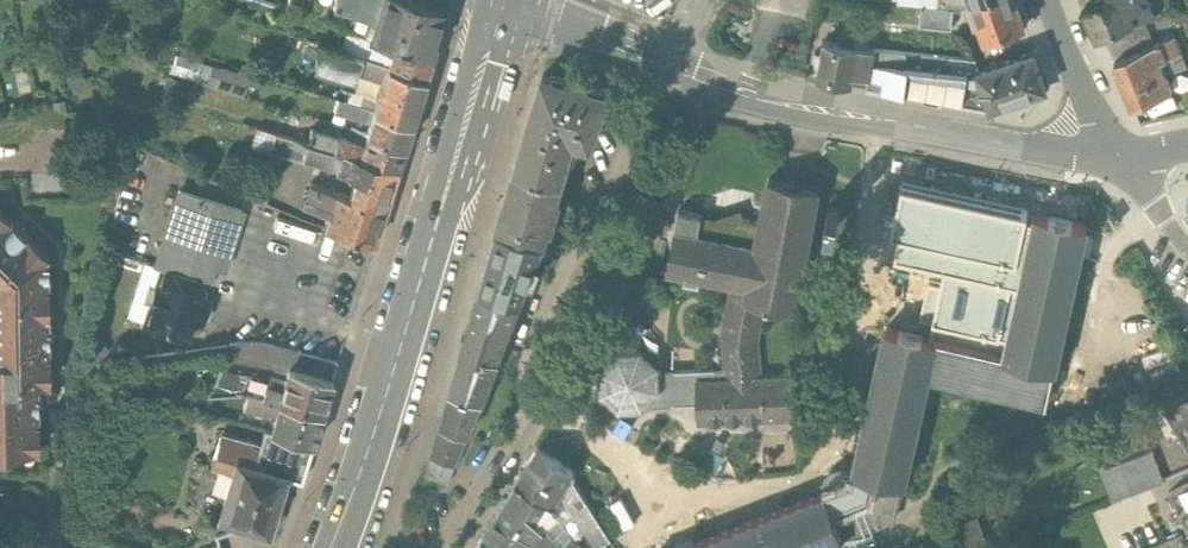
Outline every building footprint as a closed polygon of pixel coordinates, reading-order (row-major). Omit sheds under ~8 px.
[(430,0),(288,0),(285,8),(352,29),(387,40),(394,42),(394,41),(431,53),(445,5),(430,0)] [(970,4),(983,41),(1025,26),(1016,0),(981,0),(970,4)] [(1082,12),(1095,39),(1105,35),(1113,32),(1134,21),(1130,13),(1124,0),(1106,0),(1082,12)] [(1130,13),(1142,8),(1139,0),(1124,0),(1130,13)] [(952,8),(921,4),(918,26),(950,29),(952,8)] [(1142,8),(1130,13),(1134,21),(1146,18),(1142,8)] [(1113,32),(1105,35),(1115,60),(1148,47),(1138,24),(1113,32)] [(387,40),(352,29),(349,38),(344,36),(343,41),(383,54),(387,40)] [(826,40),(819,77),(867,86),(874,50),(874,49),(856,46),(857,37),(842,34),(840,42),(826,40)] [(1173,37),(1158,44),(1164,60),(1180,54),(1173,37)] [(431,53),(394,41),(394,42),(387,40),(383,54),(389,56),(387,64),(424,76),(431,53)] [(361,56),(321,44),(314,66),(354,79),(355,74),(361,56)] [(1148,47),(1115,60),(1134,108),(1172,93),(1160,62),(1164,60),(1158,44),(1148,47)] [(976,72),(978,72),(975,61),(874,50),(867,86),(990,109),(976,72)] [(976,72),(990,109),(1047,88),(1033,52),(1012,60),(1012,58),(998,63),(998,64),(978,72),(976,72)] [(251,73),(212,61),(210,65),(174,54),(168,73),(183,78),(243,96),(251,73)] [(387,64),(361,56),(355,74),(381,82),(376,100),(372,110),(410,121),(424,76),(387,64)] [(183,78),(168,73),(162,92),(177,97),(183,78)] [(610,94),(543,75),(515,171),(560,184),(573,140),(590,145),(610,94)] [(28,77),(14,79),(18,105),(32,103),(28,77)] [(376,100),(362,96),(359,106),(372,110),(376,100)] [(65,97),(53,99),(55,110),(68,116),(65,97)] [(359,106),(338,100),(334,113),(350,117),(347,127),(354,129),(366,133),(372,110),(359,106)] [(410,121),(372,110),(366,133),(403,144),(410,121)] [(366,133),(354,129),(350,140),(338,136),(338,138),(334,149),(341,151),(396,167),(403,144),(366,133)] [(338,138),(309,130),(306,141),(334,149),(338,138)] [(306,141),(290,136),(285,154),(336,169),(341,151),(306,141)] [(396,167),(341,151),(336,169),(347,173),(347,175),(355,177),(352,186),(387,196),(396,167)] [(560,184),(515,171),(497,231),(543,243),(548,227),(551,227),(559,200),(556,199),(560,184)] [(270,186),(247,179),(242,192),(265,202),(270,186)] [(818,189),(768,180),(760,223),(748,284),(745,300),(766,304),(795,310),(795,305),(806,307),(813,302),(815,292),(810,284),(800,282),(818,189)] [(349,195),(310,184),(306,198),(304,197),(302,204),(328,214),(324,226),(373,241),(384,206),(349,195)] [(387,196),(352,186),(349,195),(384,206),(387,196)] [(242,210),(179,190),(155,265),(162,267),(206,281),(207,281),(217,253),(227,256),(242,210)] [(841,208),(829,205),(826,223),(838,226),(841,208)] [(0,209),(0,451),(38,451),(37,384),(49,384),(47,256),(0,209)] [(715,219),(701,216),(679,212),(669,271),(689,274),(688,280),(701,283),(702,276),(732,282),(748,284),(760,223),(744,220),(738,214),(715,219)] [(925,374),(1043,402),(1084,225),(1036,214),(1002,356),(885,328),(854,473),(848,470),(841,469),(834,471),(829,475),(825,481),(823,487),(824,494),(689,547),(824,547),(843,541),(842,539),(893,518),(901,483),(902,483),(925,374)] [(315,264),(318,231),(303,230),(301,263),(315,264)] [(543,243),(497,231),(480,291),(520,303),(543,243)] [(206,281),(162,267),(144,323),(188,337),(193,321),(197,322),(200,320),(206,301),(204,298),(201,297),(206,281)] [(748,284),(732,282),(721,335),(724,370),(725,379),(762,377),(759,338),(766,304),(745,300),(748,284)] [(520,303),(480,291),(463,350),(497,361),(520,303)] [(497,361),(463,350),(450,393),(480,403),(497,361)] [(724,370),(658,372),(639,354),(617,355),(603,371),(604,393),(619,407),(641,406),(645,402),(651,407),(698,406),(698,424),(798,419),(796,376),(762,377),(725,379),(724,370)] [(266,375),(229,366),(221,393),(241,392),(258,396),(266,375)] [(332,379),(288,368),(283,379),(266,375),(258,396),(279,401),(322,412),(332,379)] [(1165,404),(1187,443),(1187,390),(1165,404)] [(258,396),(241,392),(237,406),(266,413),(276,411),(279,401),(258,396)] [(450,393),(431,458),(455,465),(467,434),(468,434),(480,403),(450,393)] [(322,412),(279,401),(276,411),(271,431),(313,442),(322,412)] [(260,441),(220,430),(210,465),(231,471),(217,516),(267,531),(284,472),(302,477),(313,442),(271,431),(264,429),(260,441)] [(575,470),(537,448),(516,483),(552,504),(560,492),(564,486),(575,470)] [(1151,450),(1099,471),(1111,501),(1164,480),(1151,450)] [(600,523),(574,480),(564,486),(560,492),(587,532),(600,523)] [(552,504),(516,483),(511,491),(536,520),(552,504)] [(1169,492),(1187,533),(1187,483),(1169,492)] [(511,491),(497,512),(534,541),(543,547),(559,547),(561,547),(543,527),(536,520),(511,491)] [(552,504),(536,520),(543,527),(558,514),(552,504)] [(497,512),(484,533),(506,547),(529,547),(534,541),(497,512)] [(966,547),(994,547),(981,518),(957,527),(966,547)] [(587,532),(597,547),(599,547),(610,540),(600,523),(587,532)] [(484,533),(475,547),(506,547),(484,533)]
